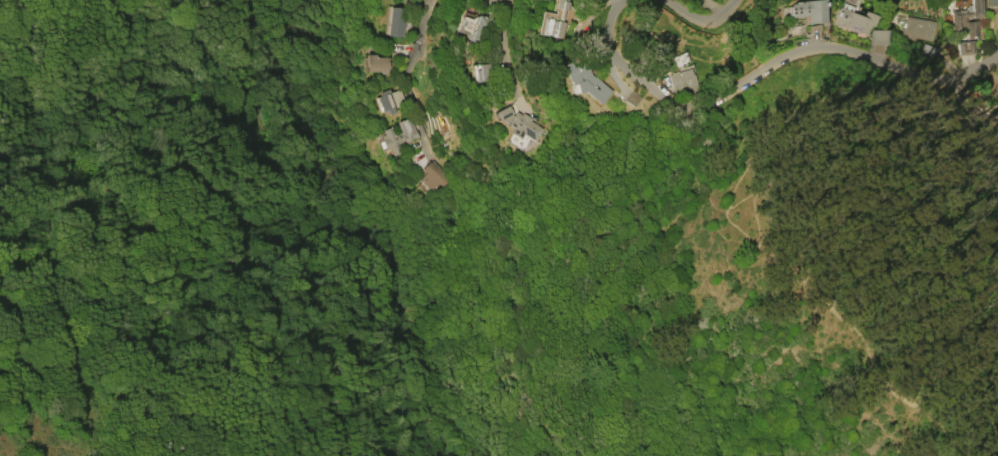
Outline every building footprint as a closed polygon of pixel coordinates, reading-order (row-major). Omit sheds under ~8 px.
[(554,8),(555,0),(570,0),(568,10),(562,10),(561,22),(564,22),(562,38),(549,36),(551,20),(558,21),(559,9),(554,8)] [(800,1),(811,0),(822,0),(825,22),(807,24),(806,16),(792,18),(790,15),(789,15),(788,7),(789,7),(791,4),(800,3),(800,1)] [(970,5),(970,0),(980,0),(981,18),(968,19),(968,21),(978,21),(978,38),(966,39),(965,33),(949,34),(948,23),(952,23),(952,12),(958,12),(958,10),(966,10),(966,12),(967,12),(966,5),(970,5)] [(386,36),(388,7),(405,9),(403,28),(402,28),(401,37),(386,36)] [(872,27),(869,26),(865,36),(832,23),(833,20),(832,20),(836,7),(855,14),(855,15),(861,17),(863,11),(876,16),(872,27)] [(905,17),(934,22),(930,41),(902,36),(905,17)] [(869,45),(885,45),(886,31),(869,30),(869,45)] [(958,56),(973,55),(973,42),(957,42),(958,56)] [(363,55),(374,55),(374,57),(389,57),(389,63),(391,63),(391,74),(381,74),(379,72),(366,72),(366,64),(363,64),(363,55)] [(576,94),(574,84),(569,86),(568,82),(567,82),(564,74),(562,64),(583,57),(588,73),(610,91),(599,105),(583,92),(576,94)] [(688,68),(690,74),(691,74),(697,89),(685,92),(684,89),(679,90),(677,85),(670,88),(665,75),(675,71),(676,72),(688,68)] [(387,89),(389,93),(398,89),(403,102),(391,106),(394,113),(388,115),(386,112),(381,114),(380,111),(375,97),(378,96),(377,93),(387,89)] [(624,101),(634,107),(640,98),(630,91),(624,101)] [(509,115),(512,116),(514,111),(520,115),(522,113),(531,119),(530,121),(543,129),(535,142),(522,134),(519,139),(509,133),(512,128),(506,125),(507,123),(500,119),(497,121),(493,113),(507,106),(511,114),(509,115)] [(381,131),(391,127),(394,135),(399,133),(395,122),(409,117),(416,137),(409,139),(409,140),(403,143),(403,142),(397,144),(400,152),(391,156),(388,149),(385,150),(379,136),(383,135),(381,131)] [(418,181),(430,192),(445,175),(429,160),(420,170),(424,173),(418,181)]
